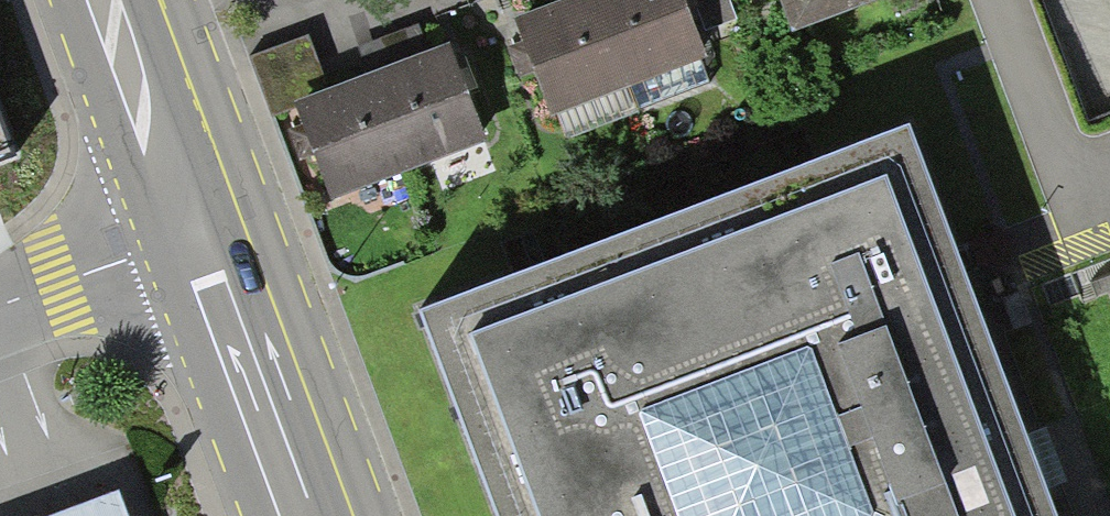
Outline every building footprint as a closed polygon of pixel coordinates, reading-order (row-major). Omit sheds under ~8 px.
[(551,107),(710,49),(692,0),(568,0),(518,19),(551,107)] [(738,12),(733,0),(700,0),(710,24),(738,12)] [(852,0),(783,0),(793,24),(852,0)] [(332,193),(485,130),(448,42),(295,105),(332,193)] [(647,97),(715,80),(710,62),(643,79),(647,97)] [(23,159),(0,99),(0,167),(23,159)] [(493,515),(1052,515),(905,128),(416,315),(493,515)] [(54,515),(128,515),(119,492),(54,515)]
